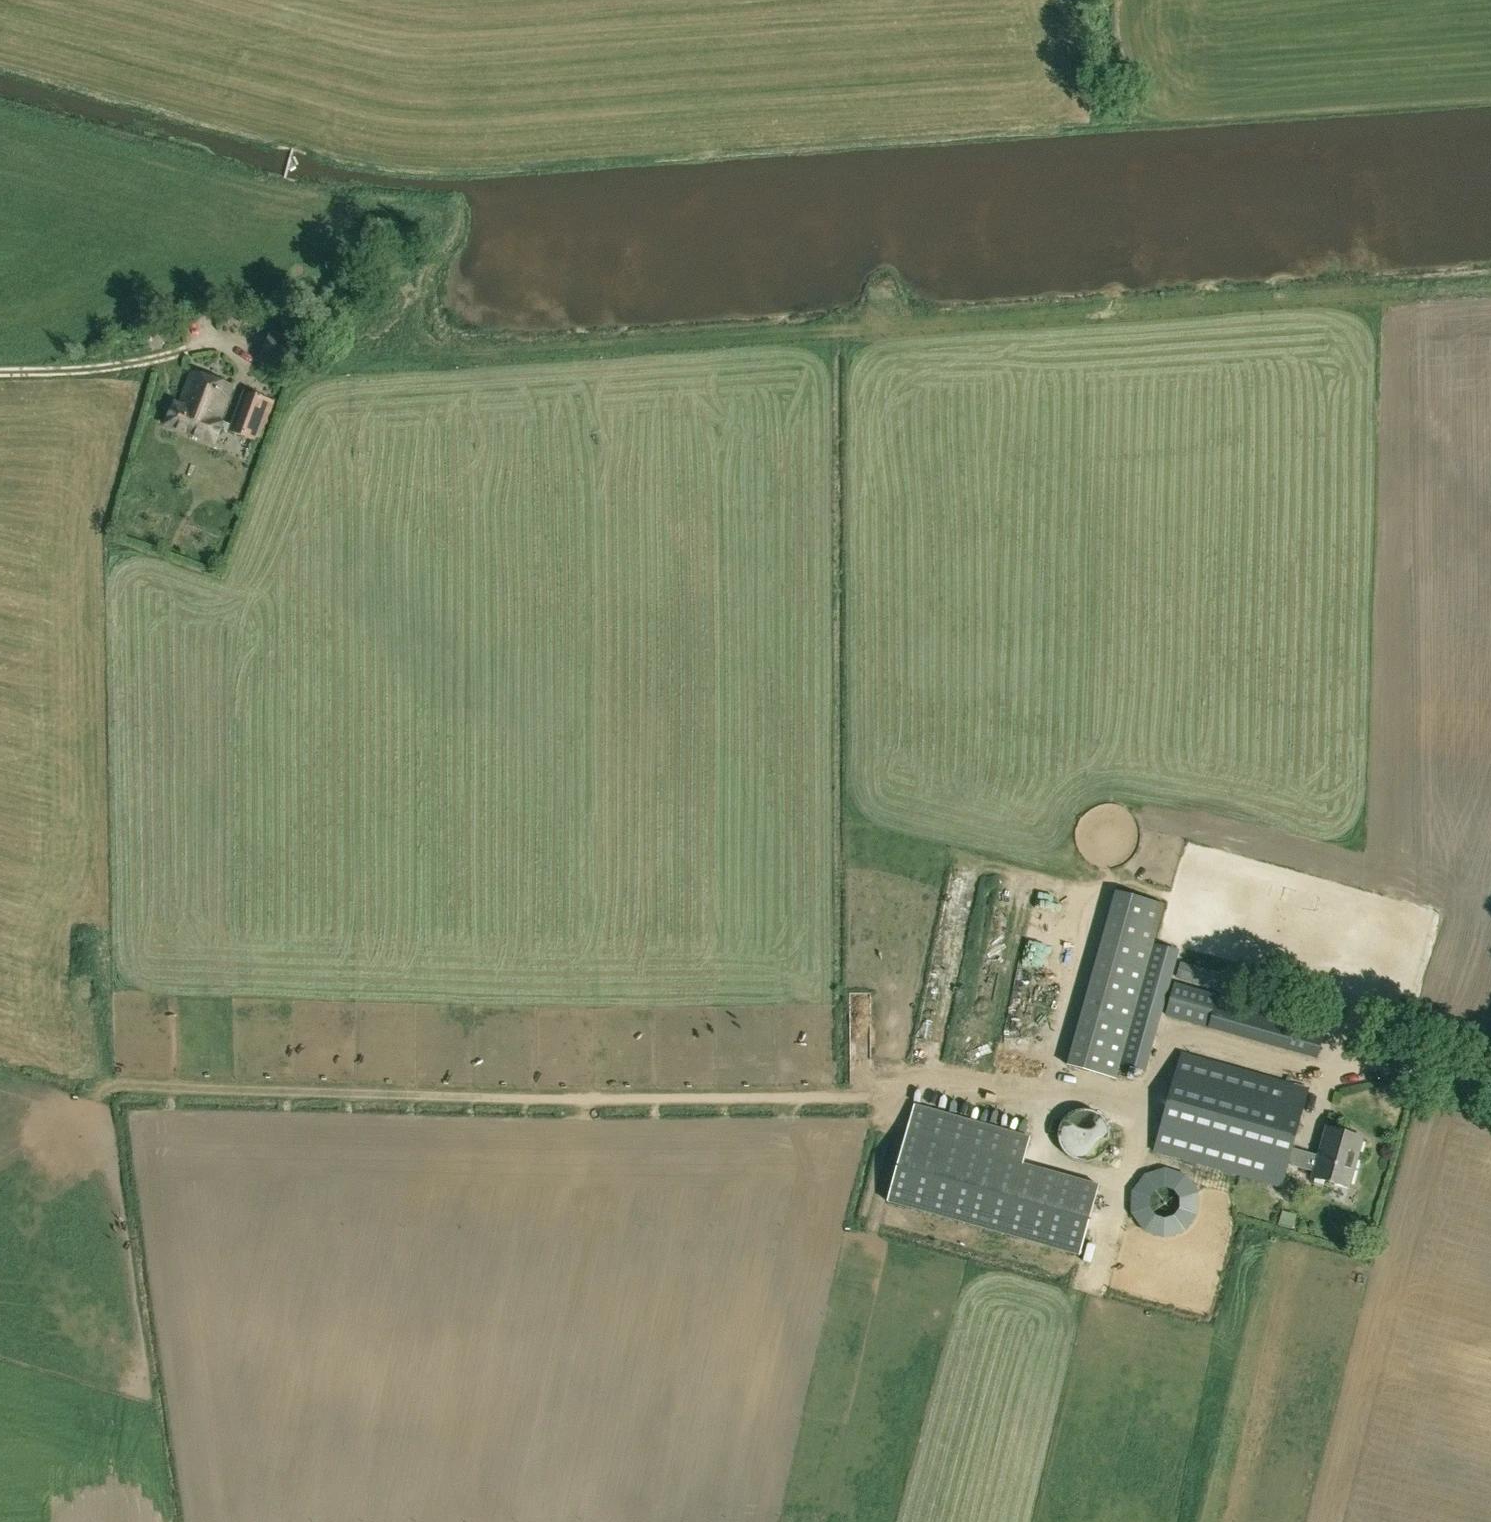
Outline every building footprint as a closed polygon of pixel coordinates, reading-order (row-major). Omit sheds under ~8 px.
[(259,359),(283,368),(288,369),(298,345),(296,344),(298,340),(270,330),(259,359)] [(217,422),(229,388),(189,373),(177,406),(171,404),(163,427),(214,445),(222,424),(217,422)] [(242,391),(227,432),(254,442),(269,401),(242,391)] [(1135,1052),(1171,897),(1128,888),(1092,1045),(1077,1042),(1072,1064),(1127,1076),(1133,1051),(1135,1052)] [(1049,966),(1053,947),(1041,944),(1036,963),(1049,966)] [(1240,997),(1243,984),(1180,966),(1176,979),(1240,997)] [(1329,1014),(1311,1009),(1307,1023),(1174,986),(1165,1016),(1316,1059),(1329,1014)] [(858,1002),(860,1032),(878,1030),(876,1000),(858,1002)] [(1314,1172),(1312,1180),(1349,1190),(1363,1140),(1327,1130),(1319,1158),(1292,1151),(1309,1091),(1179,1054),(1151,1153),(1281,1190),(1288,1164),(1314,1172)] [(912,1109),(886,1201),(1078,1256),(1098,1186),(1021,1165),(1027,1142),(912,1109)] [(1096,1114),(1088,1112),(1079,1112),(1071,1114),(1064,1118),(1059,1124),(1057,1130),(1056,1138),(1057,1145),(1061,1153),(1067,1158),(1073,1162),(1082,1163),(1087,1163),(1097,1160),(1103,1156),(1108,1149),(1110,1142),(1110,1135),(1108,1129),(1105,1121),(1096,1114)] [(1206,1199),(1186,1200),(1187,1213),(1206,1212),(1206,1199)]
